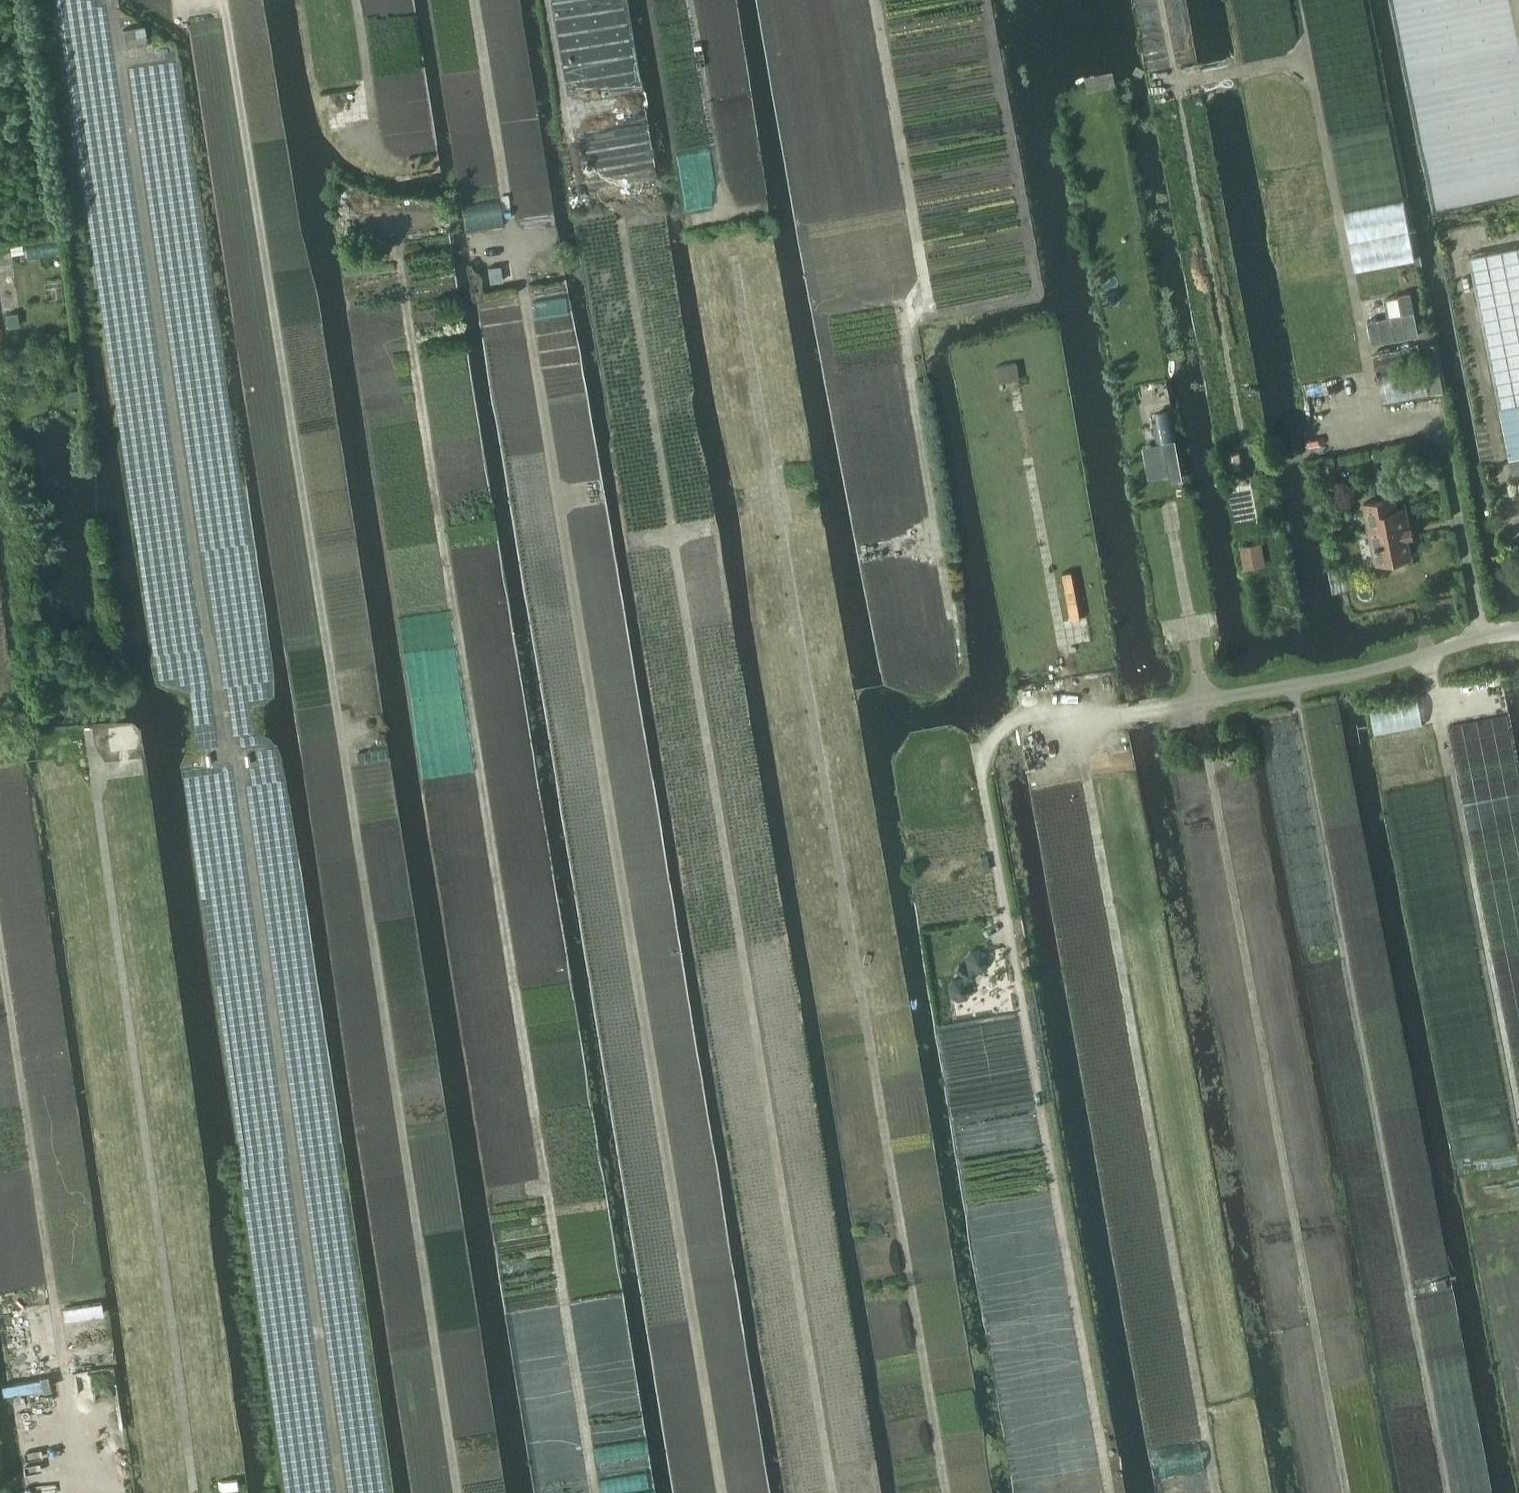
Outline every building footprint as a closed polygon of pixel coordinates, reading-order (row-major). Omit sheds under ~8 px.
[(122,29),(125,44),(146,40),(143,25),(122,29)] [(462,207),(465,229),(503,224),(499,202),(462,207)] [(1470,256),(1511,458),(1518,457),(1518,246),(1470,256)] [(1388,316),(1367,320),(1372,343),(1419,334),(1414,311),(1410,291),(1400,294),(1400,295),(1385,298),(1388,316)] [(1376,371),(1424,362),(1421,349),(1374,358),(1376,371)] [(1173,419),(1152,423),(1155,442),(1176,438),(1173,419)] [(1183,479),(1175,440),(1164,443),(1170,474),(1171,481),(1183,479)] [(1240,451),(1227,453),(1230,469),(1242,467),(1240,451)] [(1365,504),(1370,533),(1371,532),(1374,532),(1380,562),(1412,556),(1407,530),(1413,528),(1413,527),(1411,528),(1407,508),(1395,511),(1391,512),(1388,499),(1365,504)] [(1344,530),(1342,519),(1333,521),(1335,532),(1344,530)] [(1241,544),(1245,566),(1265,563),(1262,541),(1241,544)] [(952,979),(948,987),(950,996),(957,1000),(966,998),(971,991),(969,982),(968,981),(974,972),(975,972),(984,970),(989,962),(987,953),(979,949),(970,951),(965,958),(967,967),(968,968),(967,969),(959,964),(955,970),(963,976),(962,977),(961,977),(952,979)]
